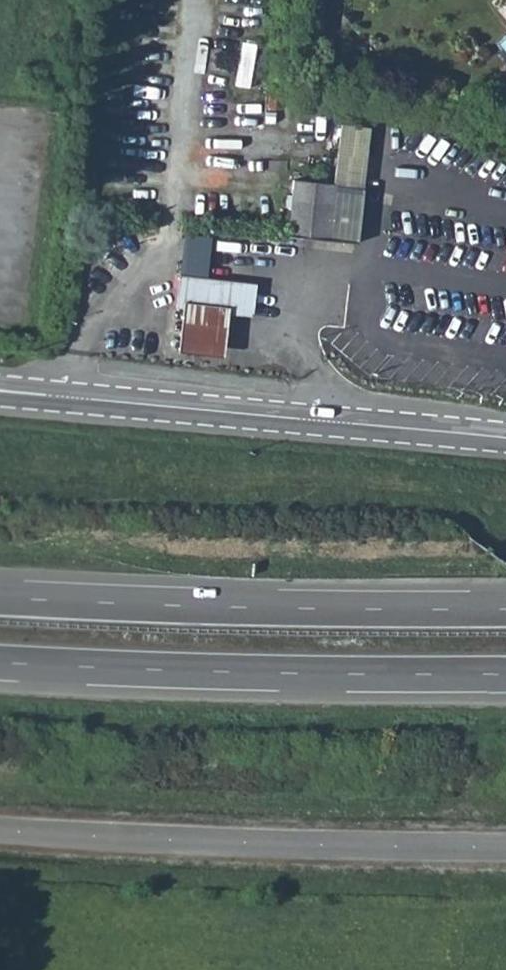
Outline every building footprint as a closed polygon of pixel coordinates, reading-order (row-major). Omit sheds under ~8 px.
[(294,180),(289,234),(327,238),(332,184),(294,180)] [(176,304),(181,305),(226,310),(250,313),(253,285),(179,276),(176,304)] [(226,310),(181,305),(177,351),(221,357),(226,310)]
